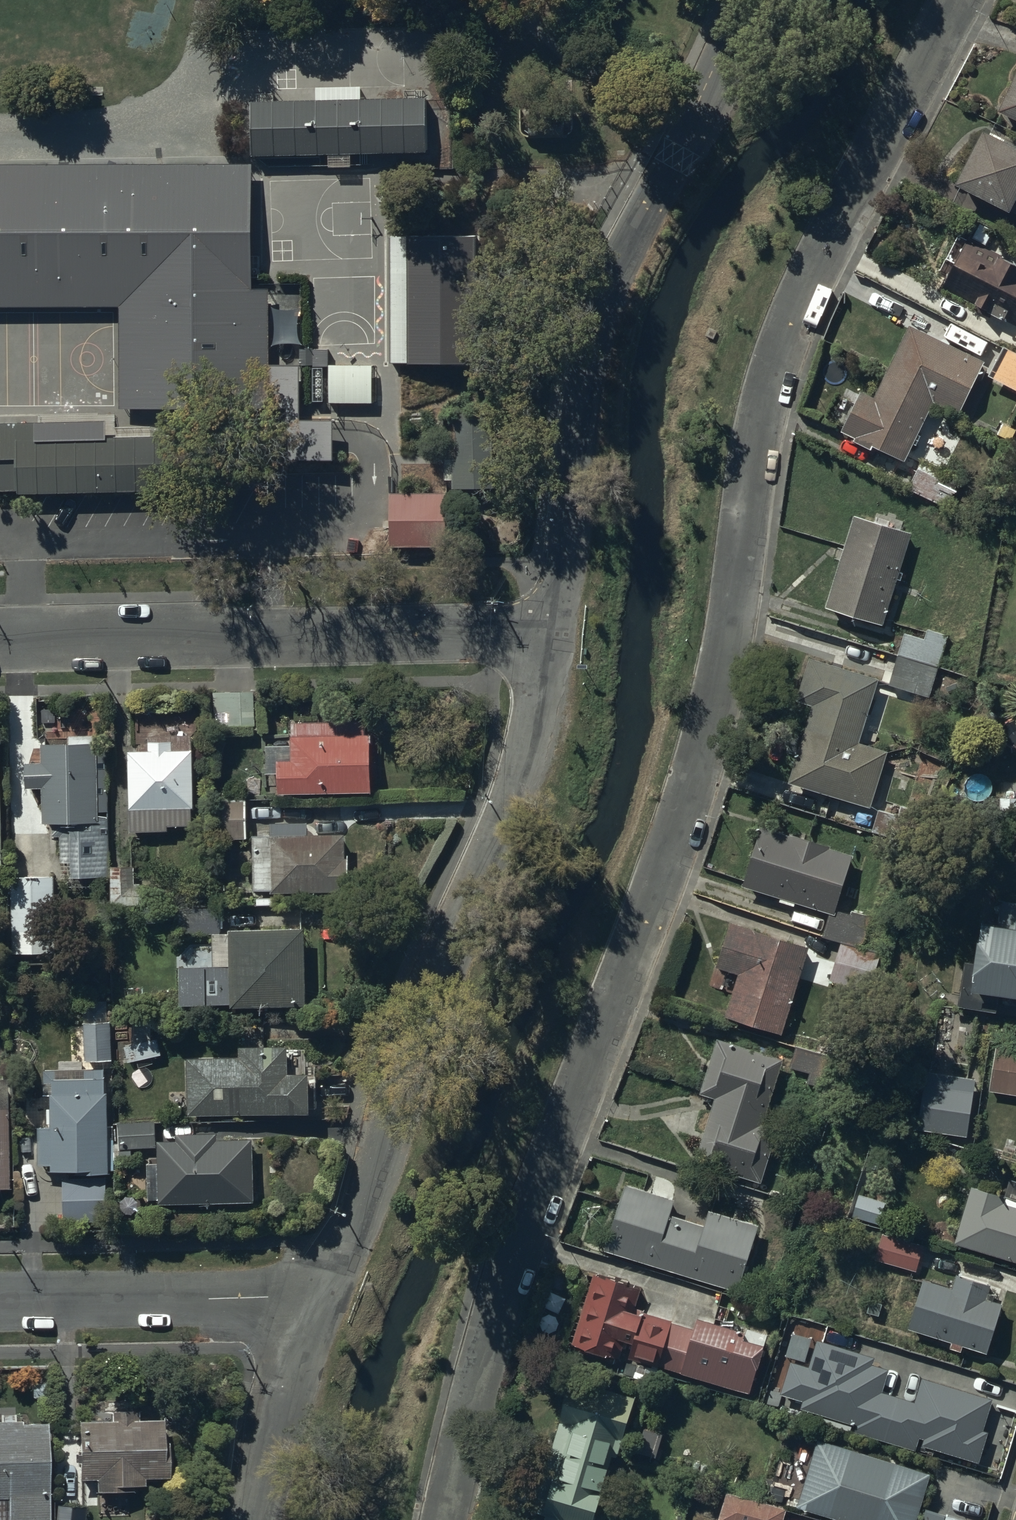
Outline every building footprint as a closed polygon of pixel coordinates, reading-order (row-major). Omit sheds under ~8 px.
[(998,113),(1015,121),(1015,76),(998,113)] [(425,104),(252,106),(253,157),(426,155),(425,104)] [(983,133),(955,188),(1009,216),(1011,213),(1015,215),(1015,150),(983,133)] [(0,187),(0,282),(129,281),(132,426),(258,423),(254,184),(0,187)] [(968,236),(943,292),(1015,325),(1015,258),(968,236)] [(419,259),(396,259),(398,370),(452,369),(451,276),(419,276),(419,259)] [(985,364),(909,327),(874,399),(862,393),(856,404),(842,397),(831,421),(844,428),(841,434),(856,441),(854,443),(872,452),(873,449),(905,464),(933,405),(959,417),(985,364)] [(1004,347),(988,377),(1015,392),(1015,353),(1004,347)] [(488,421),(454,421),(454,475),(488,475),(488,421)] [(0,440),(0,494),(20,494),(20,445),(20,440),(0,440)] [(185,443),(20,445),(20,494),(20,505),(186,502),(185,443)] [(441,478),(395,478),(395,524),(442,524),(441,478)] [(912,535),(853,518),(825,611),(884,629),(912,535)] [(879,681),(810,660),(797,703),(812,707),(789,784),(871,809),(888,753),(860,744),(879,681)] [(922,667),(896,660),(889,687),(915,694),(922,667)] [(254,692),(212,693),(213,737),(253,737),(253,728),(254,728),(254,692)] [(265,746),(265,752),(266,775),(265,776),(265,777),(265,778),(264,778),(264,779),(264,780),(264,781),(264,782),(264,783),(264,784),(264,785),(265,786),(265,787),(266,788),(267,789),(267,790),(268,790),(268,791),(269,791),(270,791),(270,792),(271,792),(272,792),(272,793),(273,793),(274,793),(275,793),(276,793),(277,793),(277,796),(371,794),(370,737),(347,737),(347,723),(289,724),(290,745),(265,746)] [(191,735),(148,736),(148,752),(128,753),(130,833),(169,832),(169,828),(194,827),(191,735)] [(69,746),(42,746),(42,764),(25,765),(26,791),(42,791),(42,827),(53,826),(53,838),(60,838),(60,864),(70,864),(70,880),(109,880),(108,818),(99,818),(99,813),(106,813),(105,749),(96,749),(96,737),(69,737),(69,746)] [(246,800),(216,801),(216,805),(212,805),(212,825),(218,825),(218,832),(246,832),(246,800)] [(896,816),(879,812),(873,833),(917,844),(924,815),(898,808),(896,816)] [(270,838),(253,838),(254,894),(270,893),(270,895),(342,894),(342,891),(350,891),(349,856),(346,857),(345,836),(319,837),(319,836),(319,835),(318,834),(318,833),(317,832),(317,831),(316,830),(315,829),(315,828),(314,828),(313,827),(312,826),(311,826),(310,825),(309,825),(308,825),(307,824),(270,825),(270,838)] [(834,917),(836,912),(854,857),(831,850),(832,846),(792,835),(791,839),(761,830),(743,889),(781,900),(779,903),(795,908),(796,905),(829,915),(834,917)] [(53,878),(11,879),(12,954),(55,953),(53,878)] [(974,964),(964,962),(958,1008),(998,1014),(999,999),(1015,1001),(1015,905),(1001,903),(998,926),(983,924),(980,942),(977,941),(974,964)] [(220,909),(181,910),(181,935),(221,934),(220,909)] [(834,917),(829,915),(823,935),(865,949),(875,918),(852,911),(850,917),(836,912),(834,917)] [(810,948),(730,923),(716,969),(738,976),(725,1019),(783,1037),(810,948)] [(305,931),(229,932),(229,934),(212,935),(213,969),(179,969),(180,1008),(230,1007),(231,1010),(307,1009),(305,931)] [(888,958),(840,945),(830,983),(878,995),(888,958)] [(84,1024),(83,1024),(84,1064),(111,1063),(111,1023),(102,1023),(102,1012),(84,1012),(84,1024)] [(764,1124),(782,1065),(789,1067),(789,1069),(809,1075),(804,1091),(821,1097),(833,1060),(744,1032),(739,1047),(717,1040),(700,1096),(714,1100),(694,1164),(762,1185),(780,1129),(764,1124)] [(127,1046),(132,1064),(162,1056),(157,1039),(127,1046)] [(996,1045),(989,1092),(1015,1097),(1015,1048),(996,1045)] [(238,1059),(187,1060),(187,1118),(309,1117),(309,1077),(287,1077),(286,1049),(238,1049),(238,1059)] [(103,1070),(43,1071),(44,1097),(50,1097),(50,1129),(37,1129),(37,1167),(50,1167),(50,1174),(63,1174),(64,1226),(107,1225),(106,1176),(108,1176),(106,1079),(103,1079),(103,1070)] [(975,1081),(926,1073),(918,1131),(966,1138),(975,1081)] [(155,1123),(117,1125),(118,1150),(156,1149),(155,1123)] [(147,1165),(148,1206),(253,1204),(252,1141),(217,1142),(217,1135),(177,1136),(177,1142),(157,1143),(158,1165),(147,1165)] [(675,1202),(626,1185),(604,1252),(737,1294),(760,1228),(710,1211),(704,1227),(670,1216),(675,1202)] [(955,1245),(1015,1264),(1015,1200),(993,1193),(993,1195),(973,1189),(955,1245)] [(886,1201),(860,1193),(853,1218),(879,1226),(886,1201)] [(924,1246),(882,1234),(875,1262),(916,1274),(924,1246)] [(953,1290),(924,1281),(908,1331),(951,1345),(950,1349),(961,1353),(963,1348),(988,1356),(1003,1306),(987,1301),(991,1287),(957,1276),(953,1290)] [(641,1291),(594,1277),(572,1344),(586,1353),(605,1358),(621,1359),(625,1343),(633,1345),(628,1359),(750,1396),(764,1348),(744,1342),(746,1335),(698,1320),(696,1329),(642,1313),(641,1317),(633,1314),(641,1291)] [(809,1369),(791,1363),(780,1397),(802,1403),(800,1410),(855,1428),(854,1434),(916,1453),(920,1440),(923,1441),(921,1447),(978,1465),(988,1434),(983,1433),(993,1402),(923,1380),(915,1404),(882,1393),(889,1372),(872,1366),(875,1358),(818,1340),(809,1369)] [(635,1400),(572,1381),(534,1513),(546,1516),(545,1519),(596,1519),(609,1468),(616,1470),(635,1400)] [(110,1425),(76,1425),(77,1483),(94,1483),(94,1496),(133,1496),(133,1490),(143,1490),(143,1482),(166,1482),(166,1449),(161,1449),(161,1414),(110,1414),(110,1425)] [(46,1426),(0,1426),(0,1519),(47,1519),(46,1426)] [(931,1476),(818,1441),(797,1509),(832,1519),(917,1519),(931,1476)] [(717,1519),(782,1519),(785,1508),(724,1492),(717,1519)] [(54,1507),(53,1519),(84,1519),(85,1509),(54,1507)] [(926,1509),(923,1519),(961,1519),(926,1509)]
